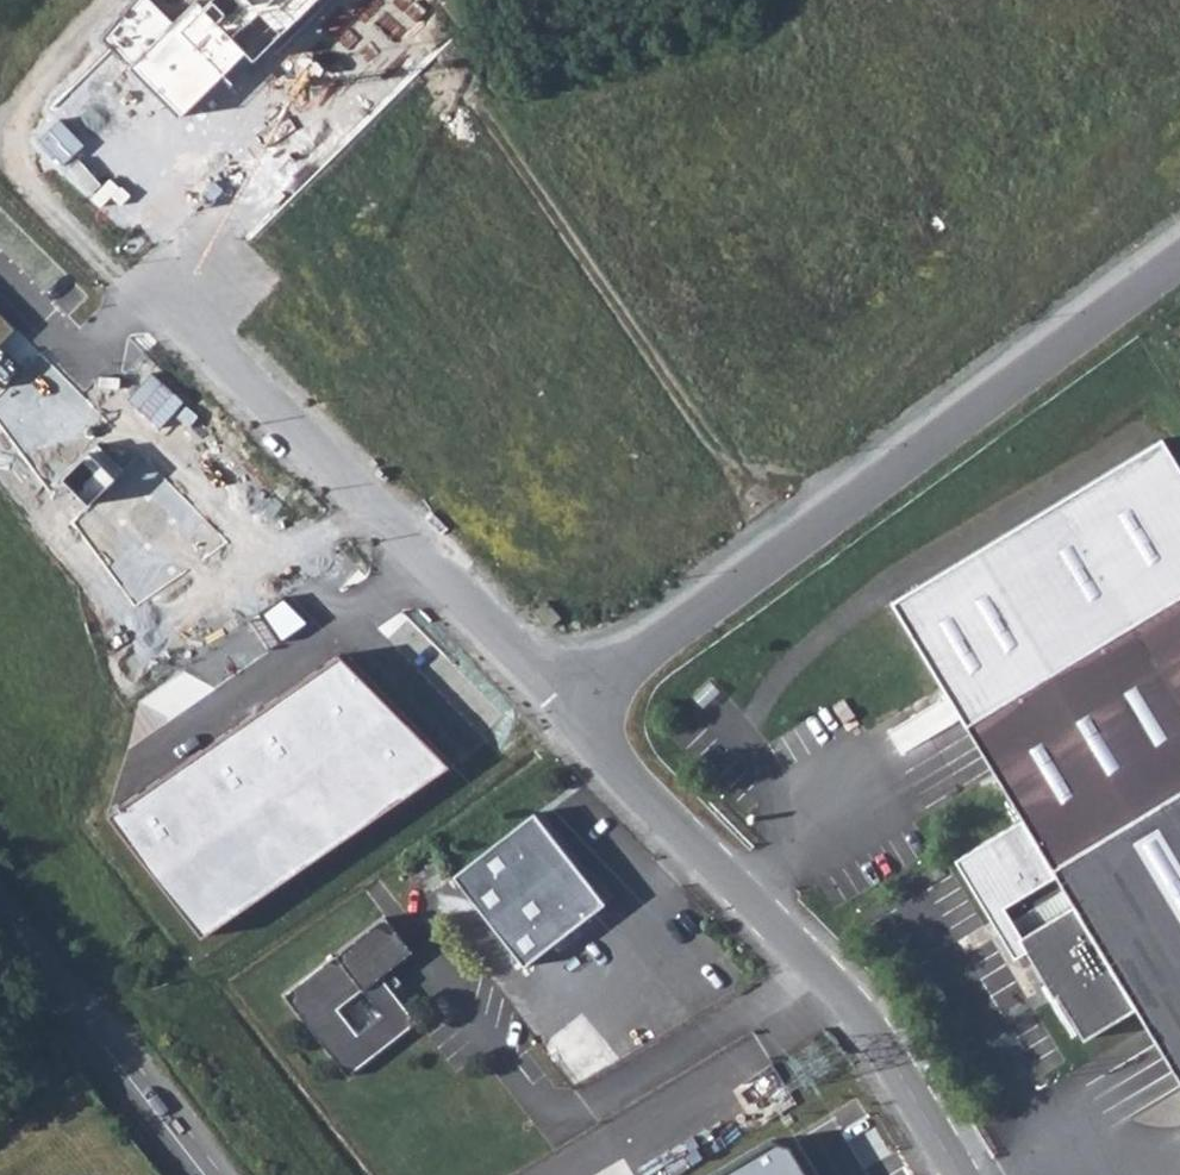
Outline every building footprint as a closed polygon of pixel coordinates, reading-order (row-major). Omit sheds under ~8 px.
[(103,38),(181,120),(245,56),(252,62),(316,0),(214,0),(201,12),(195,4),(174,23),(151,0),(139,0),(103,38)] [(1179,1102),(1179,466),(1162,434),(886,598),(1014,824),(949,863),(1007,960),(1018,954),(1046,1000),(1050,998),(1075,1042),(1126,1012),(1179,1102)] [(113,818),(203,944),(447,769),(342,662),(113,818)] [(523,968),(603,905),(533,815),(452,878),(523,968)] [(379,977),(411,953),(383,918),(283,997),(346,1078),(416,1023),(379,977)] [(721,1174),(807,1174),(790,1146),(774,1142),(721,1174)]
